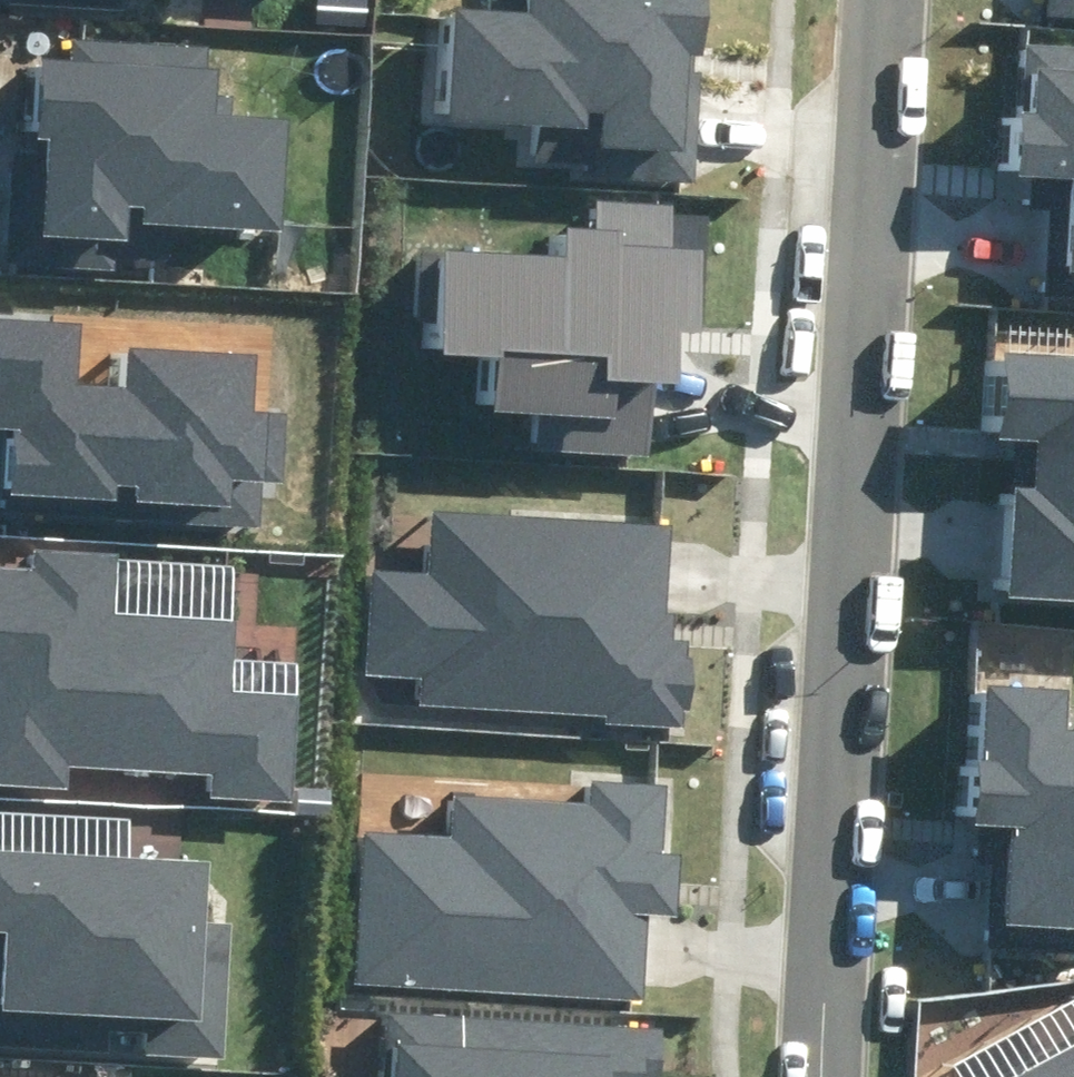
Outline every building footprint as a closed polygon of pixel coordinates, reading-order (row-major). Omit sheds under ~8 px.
[(317,24),(368,27),(369,0),(318,0),(317,24)] [(695,180),(700,73),(693,72),(693,57),(710,58),(713,0),(525,0),(524,12),(435,8),(430,116),(531,120),(529,161),(577,163),(577,175),(695,180)] [(1049,15),(1073,17),(1073,0),(1050,0),(1049,15)] [(140,226),(282,233),(288,118),(233,115),(234,96),(219,95),(220,68),(208,67),(209,47),(76,40),(75,60),(40,59),(36,138),(46,138),(41,236),(125,240),(127,206),(141,207),(140,226)] [(1073,280),(1073,46),(1033,44),(1029,109),(1022,109),(1019,175),(1031,175),(1029,210),(1051,211),(1048,279),(1073,280)] [(535,450),(649,455),(652,382),(681,384),(683,329),(705,330),(711,214),(676,212),(676,202),(603,199),(602,231),(571,230),(570,260),(420,253),(417,321),(442,322),(441,356),(499,359),(496,414),(537,416),(535,450)] [(262,525),(264,483),(284,484),(287,411),(255,410),(258,350),(128,344),(126,384),(78,382),(81,326),(0,322),(0,430),(9,431),(5,513),(262,525)] [(1073,603),(1073,357),(1004,354),(1001,439),(1035,440),(1033,488),(1016,487),(1012,601),(1073,603)] [(602,726),(682,731),(683,710),(693,710),(697,658),(690,658),(691,641),(672,640),(673,615),(667,614),(672,525),(434,510),(430,573),(372,569),(366,670),(426,674),(424,703),(603,715),(602,726)] [(67,788),(68,768),(213,775),(212,798),(294,803),(300,695),(231,692),(235,617),(117,611),(120,554),(35,550),(34,568),(0,566),(0,784),(67,788)] [(1073,928),(1073,731),(1067,731),(1068,691),(994,689),(992,761),(979,761),(977,826),(1012,827),(1009,926),(1073,928)] [(357,985),(644,1001),(649,915),(677,917),(681,855),(666,855),(670,787),(594,782),(592,804),(456,796),(454,836),(366,831),(357,985)] [(107,1054),(109,1033),(145,1036),(144,1053),(222,1058),(231,926),(206,924),(210,860),(0,846),(0,1047),(107,1054)] [(667,1027),(386,1015),(383,1076),(665,1076),(667,1027)] [(1015,1076),(1073,1076),(1073,1045),(1015,1076)]
